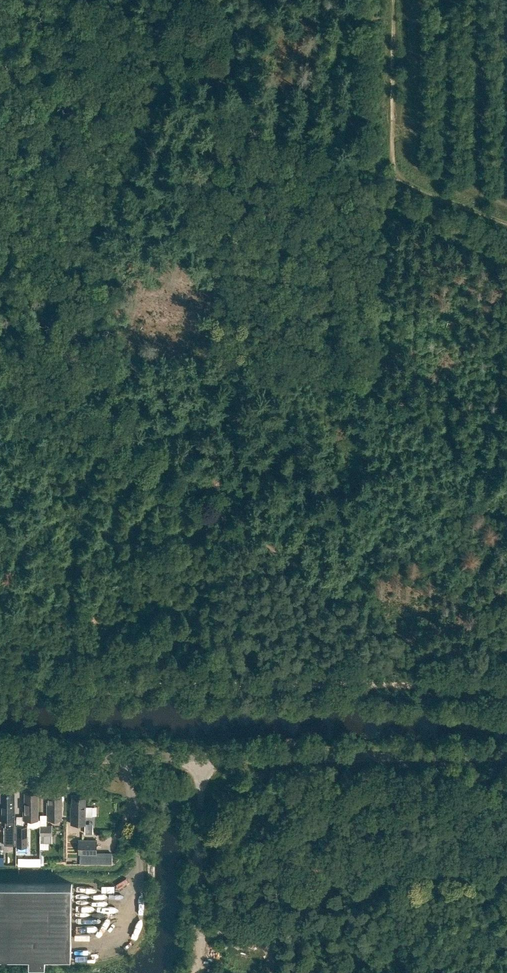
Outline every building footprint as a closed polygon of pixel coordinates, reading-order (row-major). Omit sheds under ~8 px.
[(0,803),(0,819),(6,819),(6,826),(5,826),(5,844),(16,844),(16,818),(14,819),(14,793),(2,793),(2,803),(0,803)] [(24,802),(24,819),(38,819),(38,793),(25,793),(25,802),(24,802)] [(48,802),(47,819),(62,819),(62,793),(49,793),(49,802),(48,802)] [(71,807),(71,823),(86,823),(86,816),(92,816),(92,807),(86,807),(86,797),(73,797),(73,807),(71,807)] [(40,835),(52,835),(52,825),(40,825),(40,835)] [(17,847),(28,847),(27,826),(16,826),(17,847)] [(78,854),(97,854),(97,839),(78,839),(78,854)] [(19,855),(19,864),(41,864),(41,855),(19,855)] [(30,962),(46,962),(46,955),(72,955),(72,883),(0,883),(0,954),(30,955),(30,962)]
